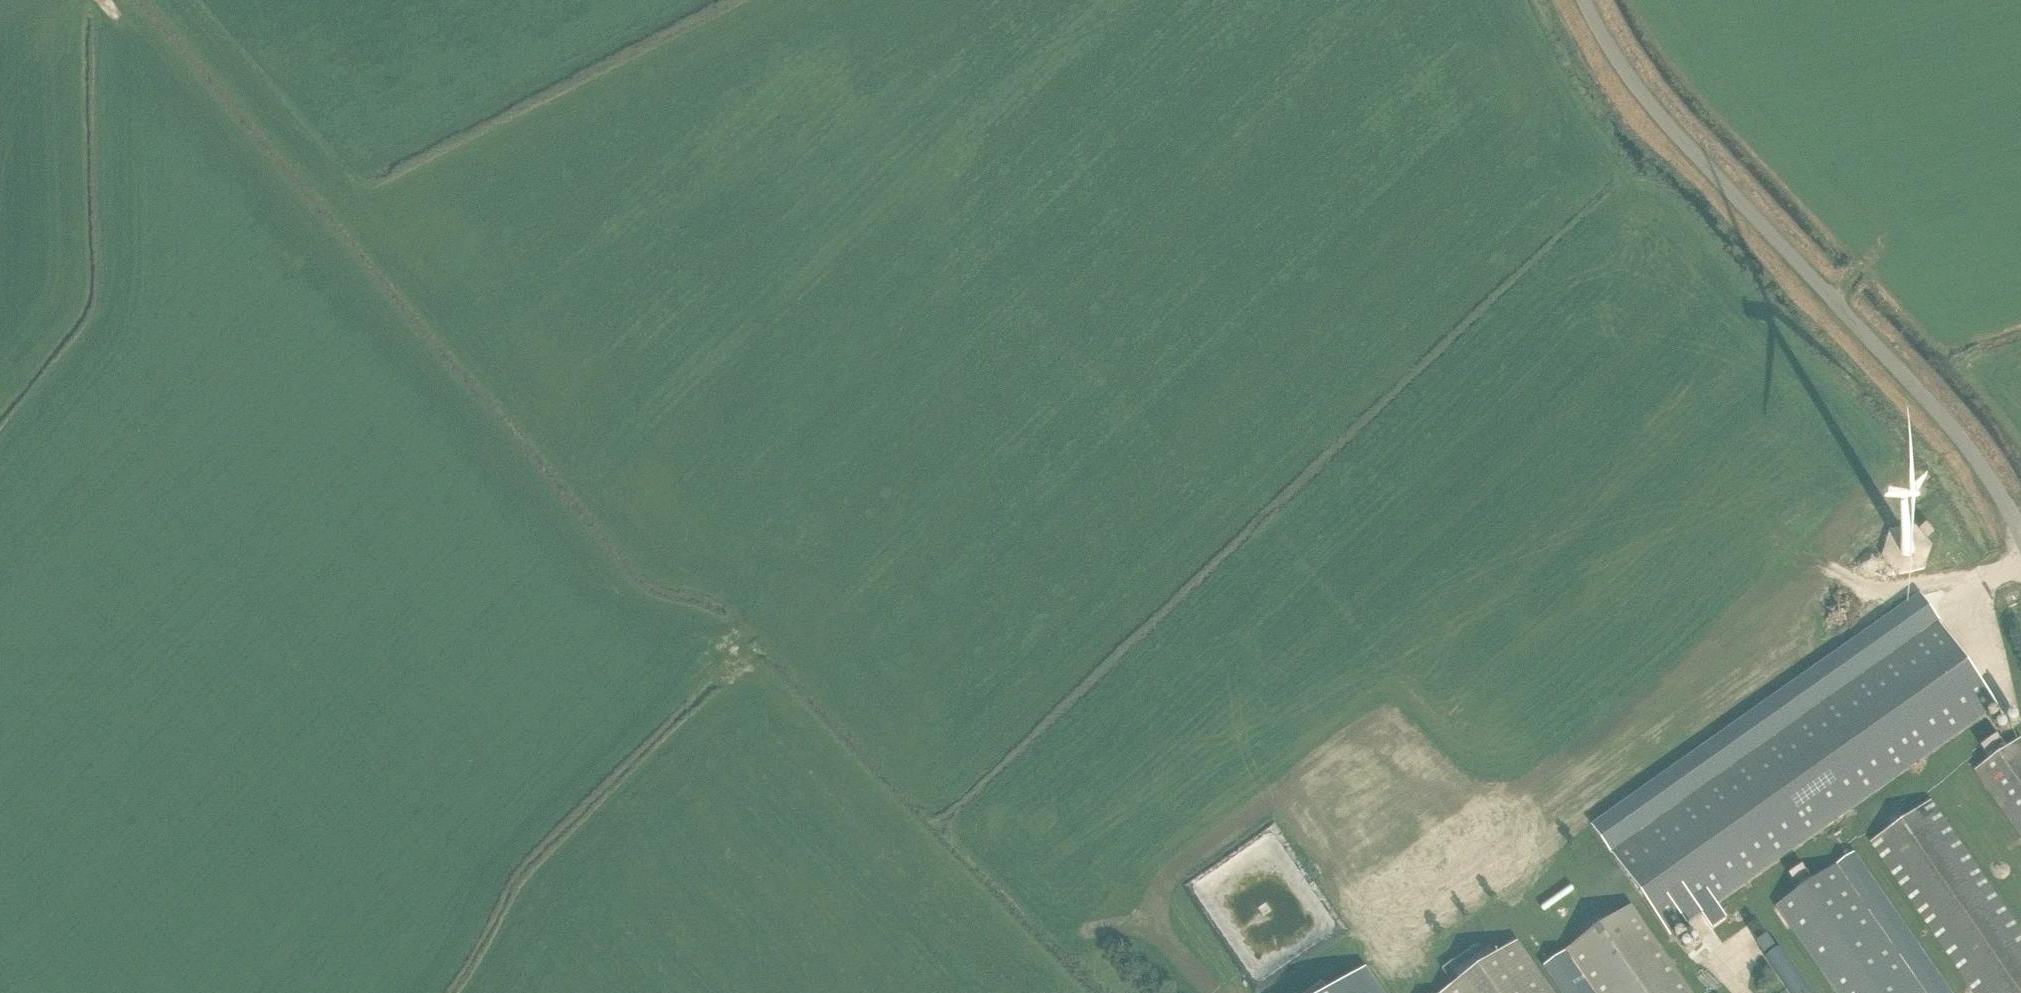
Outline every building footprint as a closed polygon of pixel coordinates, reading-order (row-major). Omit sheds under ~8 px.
[(1671,936),(1998,705),(1939,622),(1612,853),(1671,936)] [(2020,738),(1974,770),(2020,837),(2020,738)] [(1930,801),(1871,842),(1975,992),(2020,992),(2020,933),(1930,801)] [(2017,865),(1997,879),(2020,914),(2020,870),(2017,865)] [(1836,866),(1777,907),(1836,992),(1924,992),(1836,866)] [(1632,905),(1566,950),(1595,992),(1692,992),(1632,905)] [(1760,929),(1743,937),(1753,957),(1770,948),(1760,929)] [(1517,942),(1497,955),(1490,945),(1453,971),(1460,980),(1442,992),(1552,992),(1517,942)] [(1734,970),(1751,978),(1757,966),(1740,958),(1734,970)] [(1949,971),(1935,981),(1943,992),(1964,992),(1949,971)] [(1334,992),(1376,992),(1362,973),(1334,992)]
